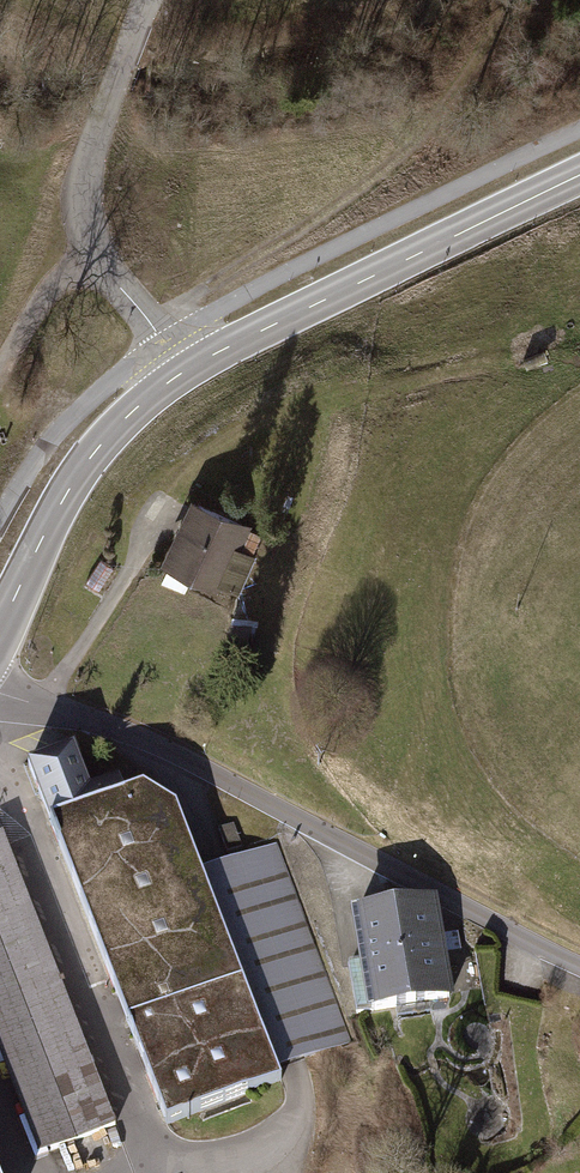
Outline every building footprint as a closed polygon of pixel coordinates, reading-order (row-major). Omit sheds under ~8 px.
[(244,526),(195,503),(168,561),(238,594),(256,555),(235,546),(244,526)] [(250,624),(233,622),(228,652),(245,655),(250,624)] [(177,805),(142,786),(124,793),(118,778),(91,788),(75,747),(27,765),(166,1125),(281,1081),(276,1068),(290,1063),(350,1040),(275,844),(218,866),(202,872),(177,805)] [(218,829),(227,852),(242,846),(233,823),(218,829)] [(115,1126),(3,832),(0,833),(0,1026),(48,1150),(115,1126)] [(449,998),(433,901),(355,914),(363,963),(348,966),(356,1013),(449,998)]
